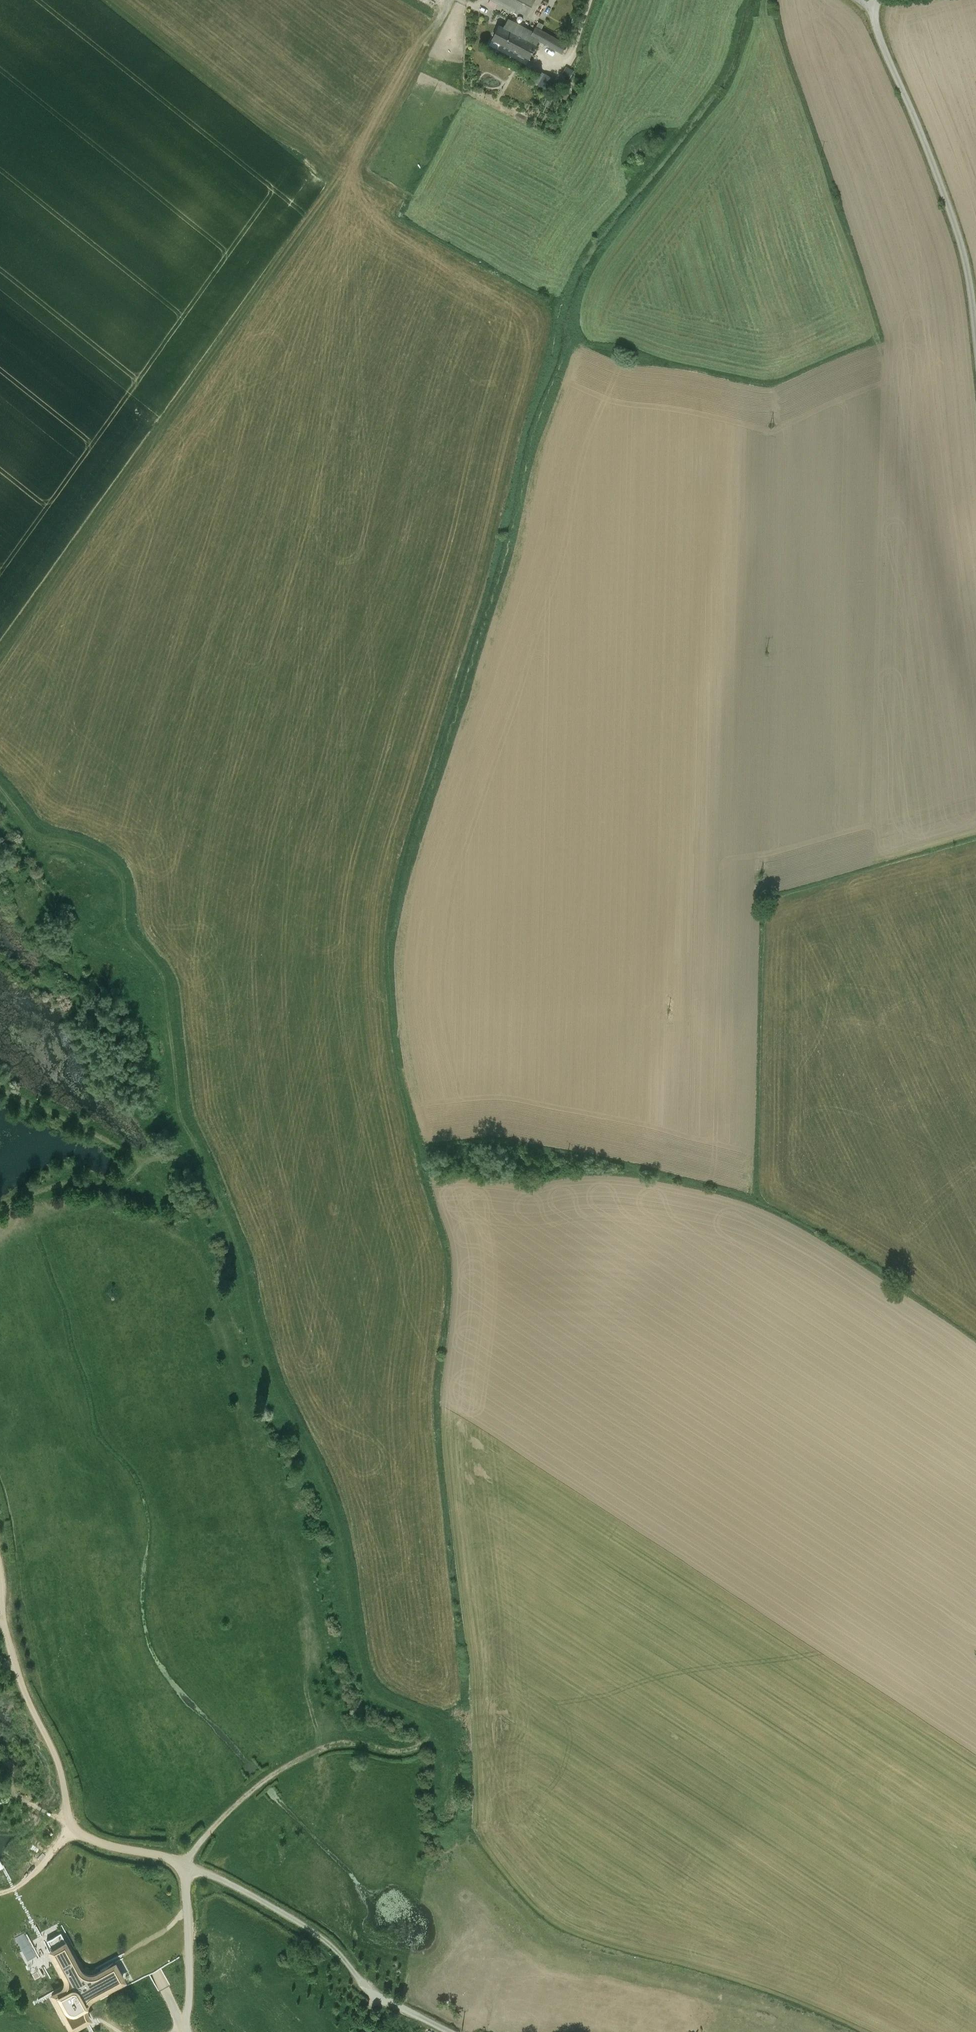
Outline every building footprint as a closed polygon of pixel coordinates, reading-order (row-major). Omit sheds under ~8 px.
[(525,17),(533,0),(492,0),(525,17)] [(533,33),(509,20),(505,27),(500,25),(493,38),(490,45),(498,49),(501,43),(530,58),(537,44),(539,40),(541,37),(533,33)] [(567,44),(536,27),(533,33),(541,37),(539,40),(562,53),(567,44)] [(555,80),(546,74),(540,85),(549,90),(555,80)] [(20,1952),(35,1979),(45,1973),(24,1932),(14,1937),(21,1951),(20,1952)] [(47,1939),(46,1940),(51,1949),(48,1950),(59,1969),(61,1968),(72,1988),(70,1990),(70,1991),(68,1992),(66,1990),(59,1993),(59,1992),(51,1996),(55,2002),(58,2001),(61,2007),(58,2008),(63,2018),(66,2017),(69,2023),(66,2024),(70,2030),(84,2023),(82,2018),(85,2017),(87,2021),(88,2021),(86,2017),(83,2012),(77,2001),(80,2000),(90,1994),(91,1995),(123,1978),(124,1981),(126,1984),(169,1961),(157,1939),(114,1962),(116,1965),(106,1970),(84,1982),(71,1959),(73,1958),(75,1961),(76,1961),(65,1942),(61,1934),(48,1941),(47,1939)]
